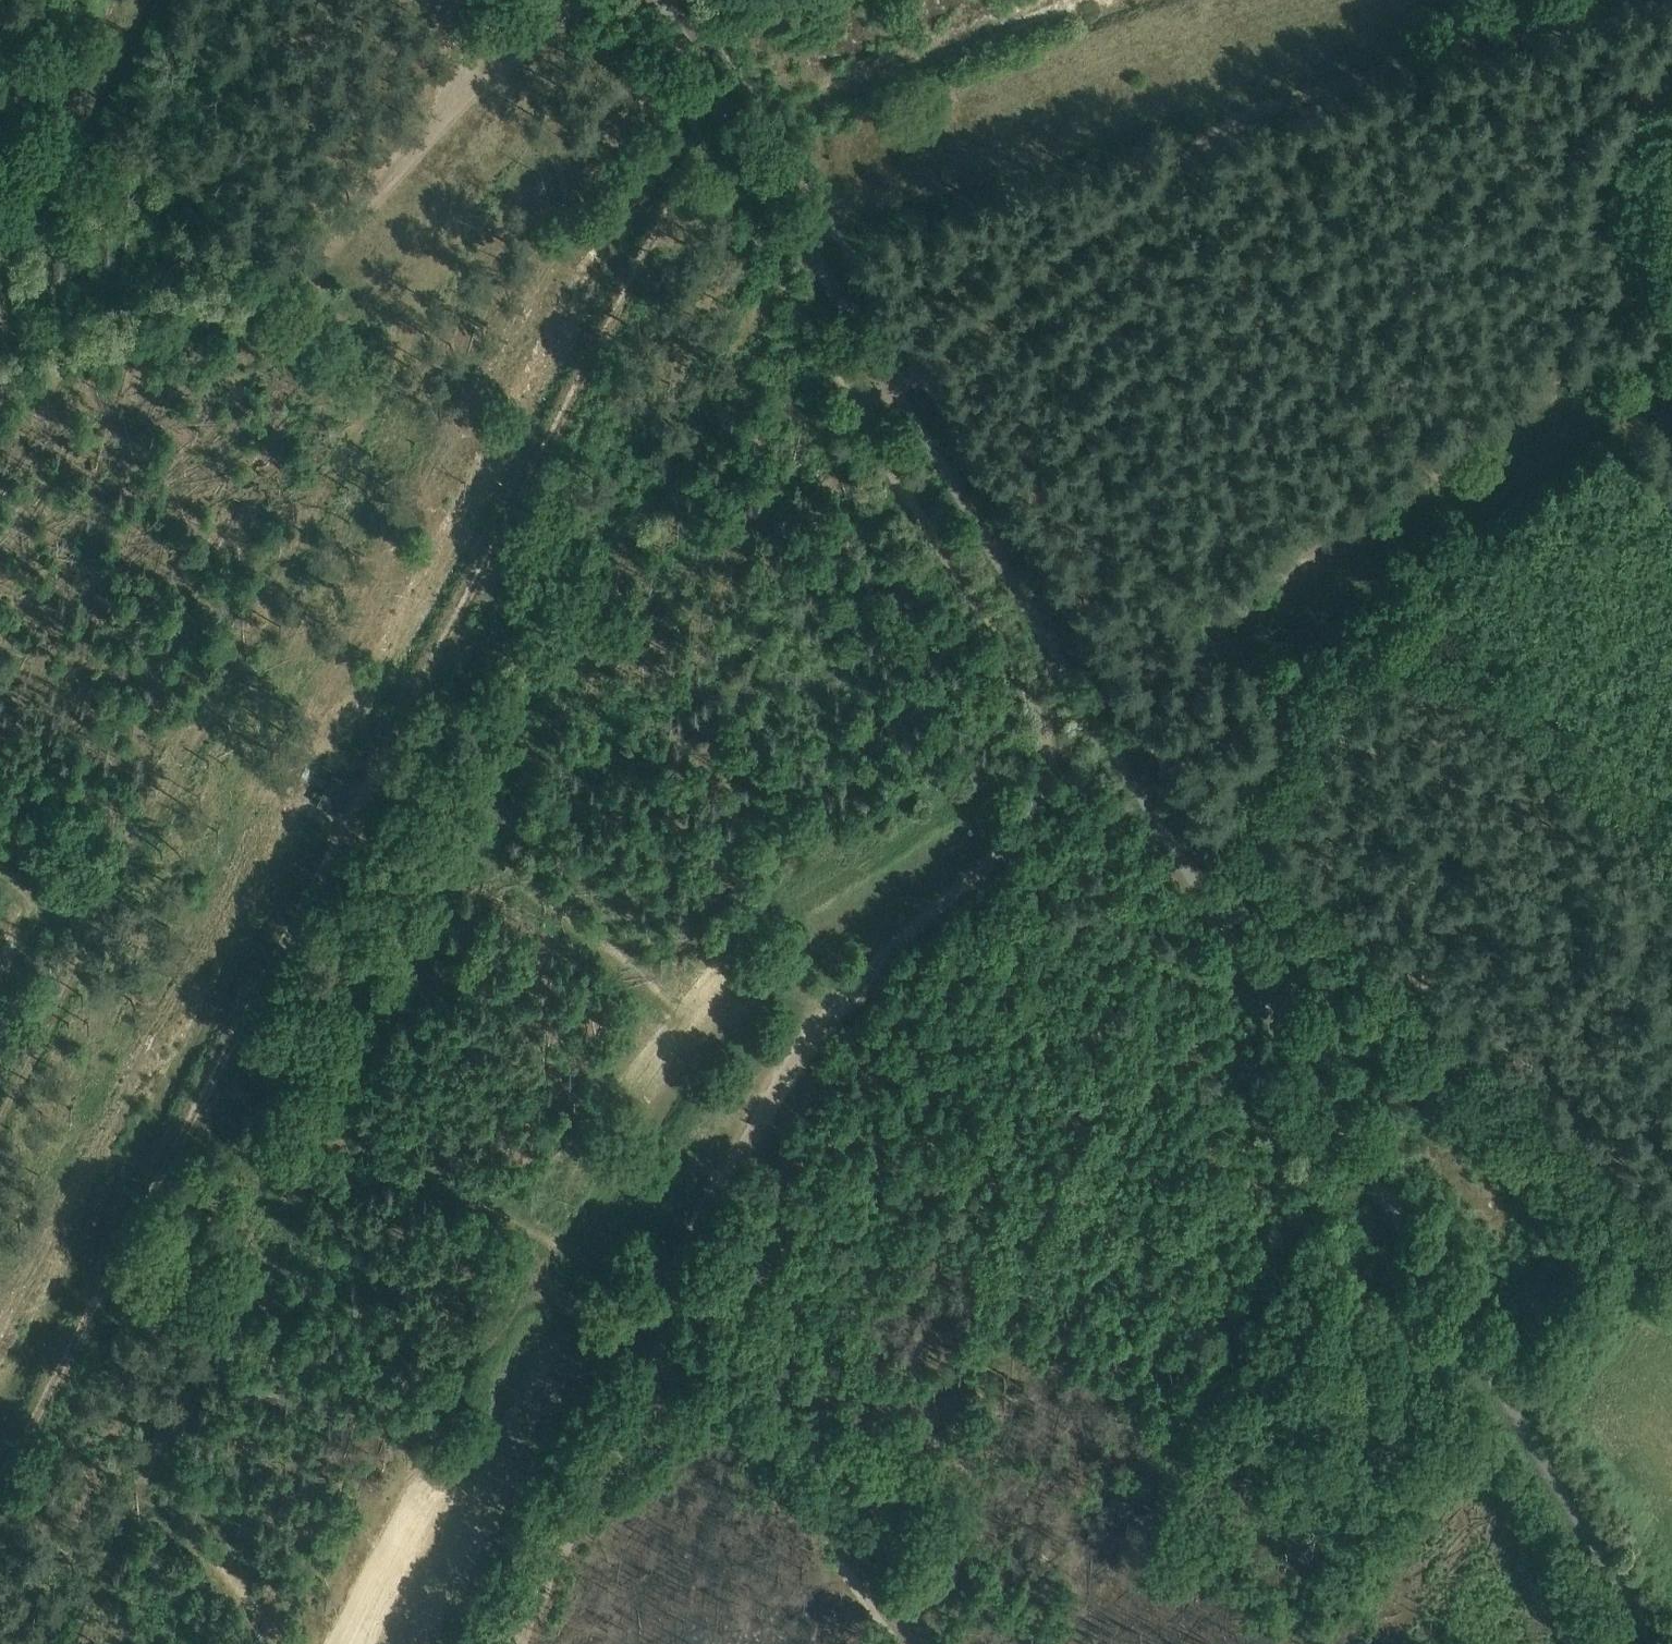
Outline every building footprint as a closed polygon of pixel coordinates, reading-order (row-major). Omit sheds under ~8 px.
[(333,773),(318,803),(336,813),(352,783),(333,773)]
